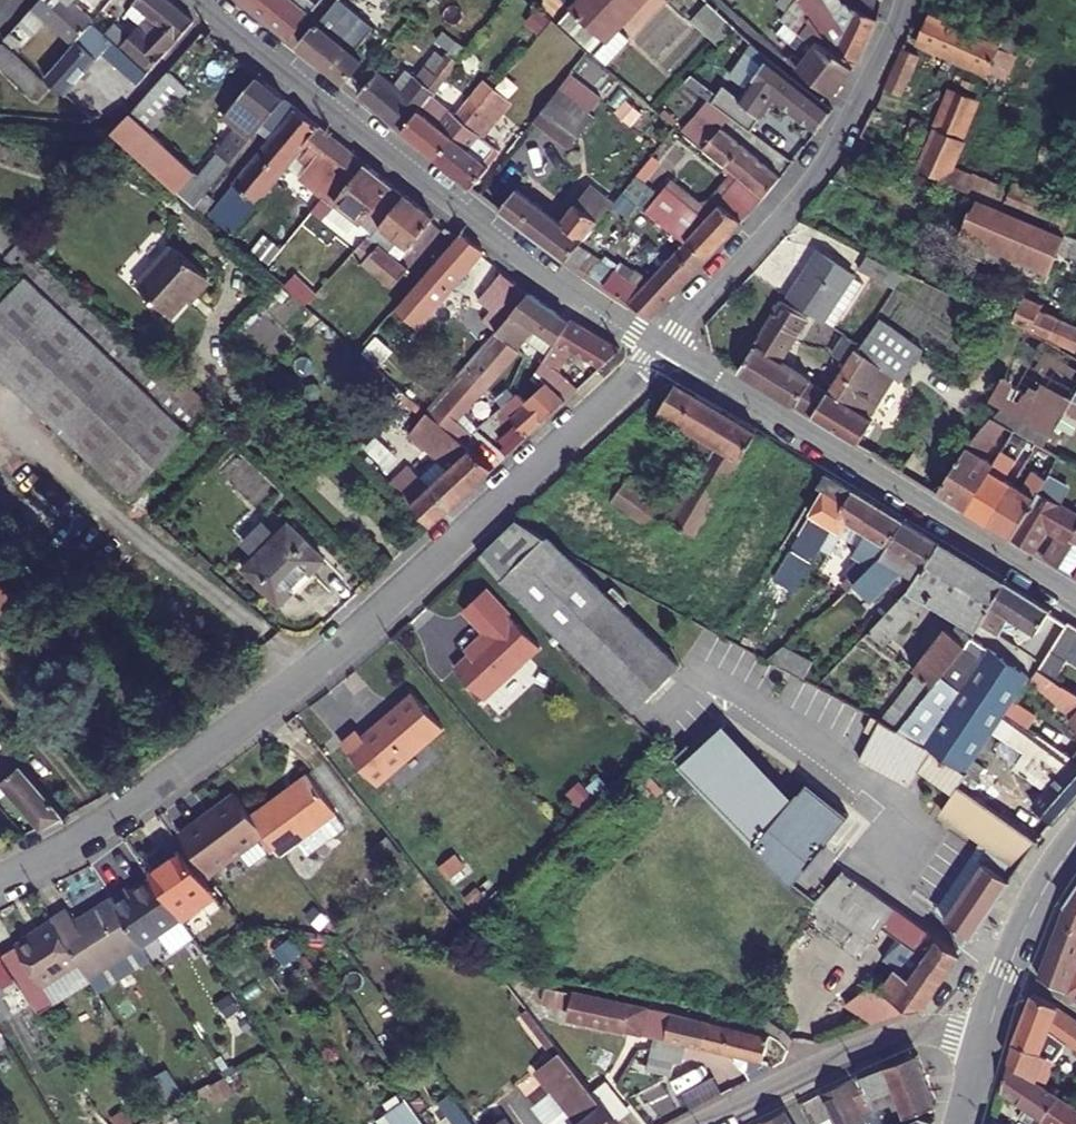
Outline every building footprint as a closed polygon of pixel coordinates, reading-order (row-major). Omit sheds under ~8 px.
[(6,39),(48,77),(97,20),(75,1),(76,0),(42,0),(6,39)] [(170,0),(138,0),(136,3),(151,16),(125,44),(153,69),(159,62),(195,21),(170,0)] [(291,39),(309,16),(289,0),(243,0),(291,39)] [(346,83),(363,62),(333,37),(344,24),(339,20),(356,0),(339,0),(301,47),(346,83)] [(566,20),(602,50),(614,61),(632,40),(630,38),(634,34),(624,25),(645,0),(583,0),(566,20)] [(789,60),(830,97),(853,71),(838,58),(836,57),(832,50),(808,18),(795,0),(781,0),(779,3),(786,9),(781,16),(787,22),(780,30),(793,42),(808,57),(802,62),(793,54),(789,60)] [(808,18),(832,50),(836,57),(838,58),(857,66),(876,27),(878,22),(843,6),(835,22),(819,0),(795,0),(808,18)] [(736,27),(710,3),(694,19),(719,44),(736,27)] [(1019,40),(953,11),(947,24),(929,16),(918,40),(1008,80),(1019,55),(1013,53),(1019,40)] [(110,16),(101,24),(114,34),(121,26),(110,16)] [(125,44),(114,34),(101,24),(97,20),(48,77),(66,93),(103,52),(140,84),(153,69),(125,44)] [(204,32),(131,115),(150,132),(223,49),(204,32)] [(462,51),(465,54),(469,50),(449,33),(442,41),(453,50),(462,51)] [(749,82),(765,48),(749,41),(733,75),(749,82)] [(918,56),(902,49),(890,75),(885,86),(902,94),(918,56)] [(377,73),(359,94),(402,130),(404,132),(421,109),(457,65),(450,58),(445,62),(437,56),(418,78),(409,69),(394,88),(377,73)] [(714,101),(736,117),(751,128),(775,99),(817,133),(819,132),(835,111),(812,93),(770,58),(741,94),(728,83),(714,101)] [(198,173),(150,132),(131,115),(114,134),(116,136),(176,189),(197,207),(210,192),(267,124),(287,99),(259,77),(226,117),(242,130),(194,187),(189,183),(198,173)] [(475,102),(481,108),(496,91),(489,85),(475,102)] [(1014,208),(1028,176),(1015,171),(1009,184),(975,170),(973,174),(959,167),(981,117),(976,115),(984,98),(957,86),(938,128),(932,135),(874,109),(861,137),(920,163),(918,168),(957,183),(965,187),(978,193),(1014,208)] [(503,97),(496,91),(481,108),(489,115),(503,97)] [(111,116),(113,114),(92,96),(82,108),(95,120),(101,119),(108,117),(111,116)] [(404,132),(439,160),(481,108),(475,102),(461,120),(432,96),(421,109),(404,132)] [(222,202),(210,192),(197,207),(208,217),(211,214),(234,234),(308,145),(323,127),(298,107),(287,99),(267,124),(279,134),(273,141),(269,137),(244,165),(250,169),(222,202)] [(549,102),(524,134),(561,162),(585,130),(549,102)] [(481,108),(439,160),(449,169),(473,189),(491,166),(471,150),(482,137),(476,132),(489,115),(481,108)] [(338,182),(346,189),(368,163),(356,154),(323,127),(308,145),(343,174),(338,182)] [(743,177),(744,178),(766,197),(782,177),(724,128),(708,146),(743,177)] [(294,191),(295,189),(302,194),(322,170),(306,157),(286,181),(290,184),(288,187),(294,191)] [(629,188),(647,166),(639,158),(623,176),(610,166),(566,220),(521,185),(502,210),(569,261),(629,188)] [(390,182),(368,163),(346,189),(337,201),(377,233),(407,195),(390,182)] [(1028,176),(1014,208),(1020,210),(1065,229),(1075,203),(1075,197),(1028,176)] [(669,193),(653,208),(684,234),(710,257),(739,226),(766,197),(744,178),(703,221),(669,193)] [(1020,210),(1014,208),(978,193),(963,228),(1050,265),(1057,247),(1065,229),(1020,210)] [(403,259),(435,218),(426,210),(407,195),(377,233),(358,256),(399,288),(414,269),(403,259)] [(16,234),(0,217),(0,248),(16,234)] [(1065,229),(1057,247),(1075,256),(1075,234),(1065,229)] [(464,234),(460,238),(418,290),(441,308),(486,250),(486,249),(464,234)] [(696,272),(710,257),(684,234),(673,245),(679,251),(643,289),(618,272),(607,287),(655,318),(696,272)] [(19,237),(0,256),(0,263),(17,280),(0,299),(0,368),(128,494),(205,416),(31,248),(19,237)] [(173,243),(138,280),(171,314),(206,274),(173,243)] [(904,268),(861,249),(853,267),(893,284),(904,268)] [(819,253),(791,296),(824,318),(852,276),(819,253)] [(1040,306),(1043,302),(983,275),(972,300),(1003,314),(1013,320),(1038,331),(1061,342),(1075,349),(1075,323),(1040,306)] [(571,322),(532,294),(500,336),(519,350),(527,340),(536,328),(556,343),(571,322)] [(758,349),(743,373),(798,407),(814,380),(783,361),(810,318),(783,301),(755,347),(758,349)] [(998,412),(1023,425),(1048,438),(1051,440),(1072,401),(1075,394),(1075,349),(1061,342),(1038,331),(1013,320),(1003,314),(970,351),(974,360),(961,381),(1002,405),(998,412)] [(621,350),(573,319),(571,322),(556,343),(547,355),(536,372),(545,380),(567,399),(579,388),(558,371),(573,352),(602,368),(621,350)] [(547,355),(556,343),(536,328),(527,340),(547,355)] [(471,448),(479,438),(457,419),(468,406),(474,411),(519,350),(500,336),(437,419),(471,448)] [(847,362),(868,375),(878,358),(857,345),(847,362)] [(850,404),(868,375),(847,362),(814,417),(860,445),(875,420),(850,404)] [(545,380),(536,372),(532,368),(513,393),(527,403),(545,380)] [(500,451),(506,456),(525,438),(560,406),(567,399),(545,380),(527,403),(513,393),(502,407),(517,422),(501,438),(506,445),(500,451)] [(760,433),(679,385),(665,412),(724,446),(676,526),(699,543),(760,433)] [(967,511),(996,466),(986,459),(994,446),(1005,452),(1023,425),(998,412),(982,425),(968,449),(965,453),(954,468),(950,472),(948,476),(938,494),(959,507),(967,511)] [(493,468),(471,448),(413,506),(432,525),(493,468)] [(1035,458),(1038,453),(1031,448),(1027,453),(1035,458)] [(1005,452),(996,466),(967,511),(990,525),(1016,485),(1007,479),(1020,462),(1005,452)] [(1038,453),(1035,458),(1041,463),(1044,457),(1038,453)] [(1016,485),(990,525),(996,530),(1013,540),(1050,488),(1054,482),(1037,472),(1025,490),(1016,485)] [(827,474),(804,510),(820,520),(807,538),(803,536),(783,569),(799,579),(837,518),(854,490),(827,474)] [(613,503),(660,536),(676,514),(629,481),(613,503)] [(1013,540),(1035,553),(1049,531),(1058,536),(1044,559),(1060,569),(1075,542),(1075,504),(1069,500),(1050,488),(1013,540)] [(886,558),(908,523),(864,497),(854,490),(837,518),(848,526),(855,515),(872,525),(857,548),(862,552),(849,571),(823,594),(831,604),(855,584),(886,558)] [(518,521),(479,557),(634,711),(679,667),(551,539),(518,521)] [(914,526),(908,523),(886,558),(855,584),(870,602),(899,576),(901,579),(908,572),(921,580),(929,569),(944,544),(914,526)] [(247,567),(283,602),(323,560),(288,526),(247,567)] [(912,742),(1008,583),(944,544),(929,569),(921,580),(914,591),(931,601),(965,622),(957,636),(950,633),(924,679),(927,680),(895,732),(908,740),(912,742)] [(1,618),(20,600),(0,578),(0,617),(1,618)] [(1039,631),(1053,611),(1033,598),(1018,589),(1008,583),(912,742),(930,752),(946,761),(968,773),(1008,712),(1018,696),(1029,679),(1032,674),(1050,649),(1039,642),(1023,666),(996,649),(969,694),(962,691),(997,631),(1006,636),(1017,618),(1039,631)] [(483,634),(475,642),(479,646),(453,670),(481,701),(538,649),(485,590),(462,611),(483,634)] [(904,631),(931,601),(914,591),(890,618),(904,631)] [(904,631),(890,618),(875,634),(888,647),(904,631)] [(1069,622),(1062,633),(1063,634),(1041,667),(1059,678),(1075,657),(1075,626),(1069,622)] [(776,666),(799,679),(808,663),(780,647),(765,659),(776,666)] [(1059,678),(1041,667),(1035,676),(1032,674),(1029,679),(1075,710),(1075,689),(1059,678)] [(443,732),(411,695),(361,739),(356,732),(339,746),(377,789),(443,732)] [(1039,712),(1018,696),(1008,712),(1030,727),(1039,712)] [(908,740),(895,732),(878,722),(857,762),(909,790),(919,772),(930,752),(912,742),(908,740)] [(688,746),(673,759),(794,885),(851,816),(811,782),(797,799),(725,724),(694,752),(688,746)] [(1030,727),(1016,749),(1058,778),(1033,807),(1054,826),(1075,801),(1075,760),(1074,759),(1030,727)] [(1003,740),(1010,746),(1015,738),(1008,734),(1003,740)] [(44,830),(67,817),(32,776),(0,739),(0,761),(3,764),(0,766),(0,779),(44,830)] [(948,919),(974,938),(1019,873),(1041,842),(1006,818),(960,785),(968,773),(946,761),(930,752),(919,772),(953,795),(941,813),(988,844),(992,847),(982,861),(987,864),(948,919)] [(266,835),(281,854),(298,841),(308,855),(347,827),(310,776),(286,794),(285,792),(252,817),(266,835)] [(235,796),(180,836),(208,877),(266,835),(252,817),(235,796)] [(938,911),(948,919),(987,864),(982,861),(992,847),(988,844),(938,911)] [(183,921),(217,897),(184,851),(183,853),(152,875),(155,879),(183,921)] [(183,921),(155,879),(132,894),(129,889),(113,899),(143,945),(183,921)] [(939,962),(923,983),(937,993),(962,955),(947,945),(903,917),(901,916),(861,890),(845,881),(826,907),(883,947),(895,932),(939,962)] [(1067,905),(1075,908),(1075,891),(1067,905)] [(143,945),(113,899),(76,923),(67,911),(53,920),(80,962),(98,992),(151,958),(143,945)] [(1067,905),(1066,905),(1039,978),(1067,992),(1075,998),(1075,908),(1067,905)] [(80,962),(53,920),(37,930),(39,933),(15,948),(39,987),(80,962)] [(22,986),(9,965),(0,951),(0,976),(10,993),(22,986)] [(869,1018),(871,1023),(879,1021),(892,1017),(912,1012),(923,1011),(926,1009),(937,993),(923,983),(901,967),(898,971),(882,991),(874,984),(843,1001),(869,1018)] [(565,1004),(568,987),(548,983),(545,1000),(565,1004)] [(626,1004),(574,992),(570,1019),(654,1039),(664,1040),(671,1014),(626,1004)] [(1015,1043),(1041,1053),(1051,1032),(1075,1050),(1075,1019),(1060,1008),(1034,992),(1015,1043)] [(759,1069),(760,1076),(774,1068),(772,1060),(765,1058),(769,1037),(762,1035),(732,1028),(731,1030),(695,1023),(696,1020),(687,1018),(671,1014),(664,1040),(749,1060),(748,1066),(759,1069)] [(548,1122),(549,1123),(618,1123),(616,1120),(605,1107),(595,1094),(561,1051),(537,1069),(553,1089),(566,1107),(548,1122)] [(909,1117),(937,1104),(935,1096),(919,1054),(861,1077),(872,1099),(888,1092),(893,1103),(901,1100),(909,1117)] [(1043,1122),(1058,1099),(1009,1066),(1002,1094),(1043,1122)] [(700,1102),(720,1085),(712,1075),(692,1092),(700,1102)] [(872,1099),(861,1077),(824,1094),(799,1105),(809,1123),(884,1123),(878,1110),(872,1099)] [(605,1107),(616,1120),(631,1109),(610,1083),(595,1094),(605,1107)] [(566,1107),(553,1089),(534,1104),(548,1122),(566,1107)] [(453,1093),(431,1108),(442,1123),(467,1123),(472,1120),(463,1107),(453,1093)] [(1058,1099),(1043,1122),(1042,1123),(1075,1123),(1075,1111),(1058,1099)] [(136,1123),(174,1123),(164,1107),(136,1123)] [(414,1109),(395,1122),(397,1123),(425,1123),(414,1109)] [(786,1112),(762,1123),(792,1123),(786,1112)]
